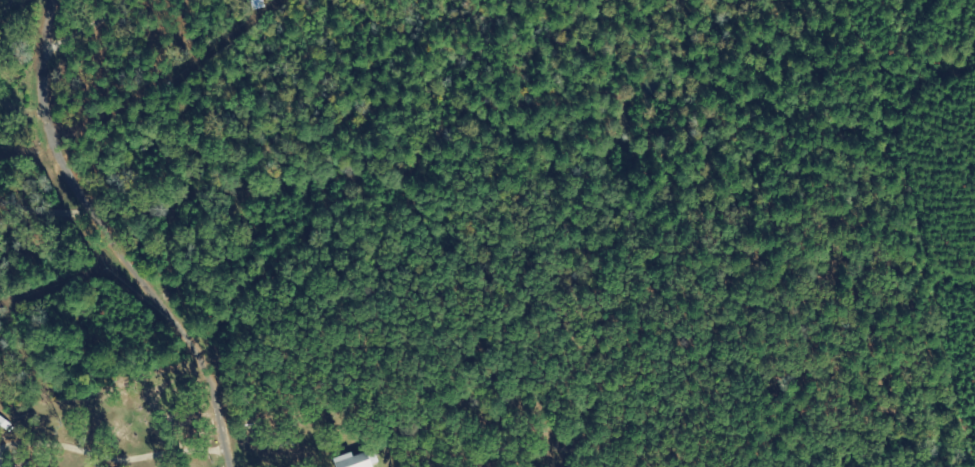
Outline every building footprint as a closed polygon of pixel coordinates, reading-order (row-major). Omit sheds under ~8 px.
[(336,466),(380,466),(376,452),(354,457),(353,454),(334,459),(336,466)]
